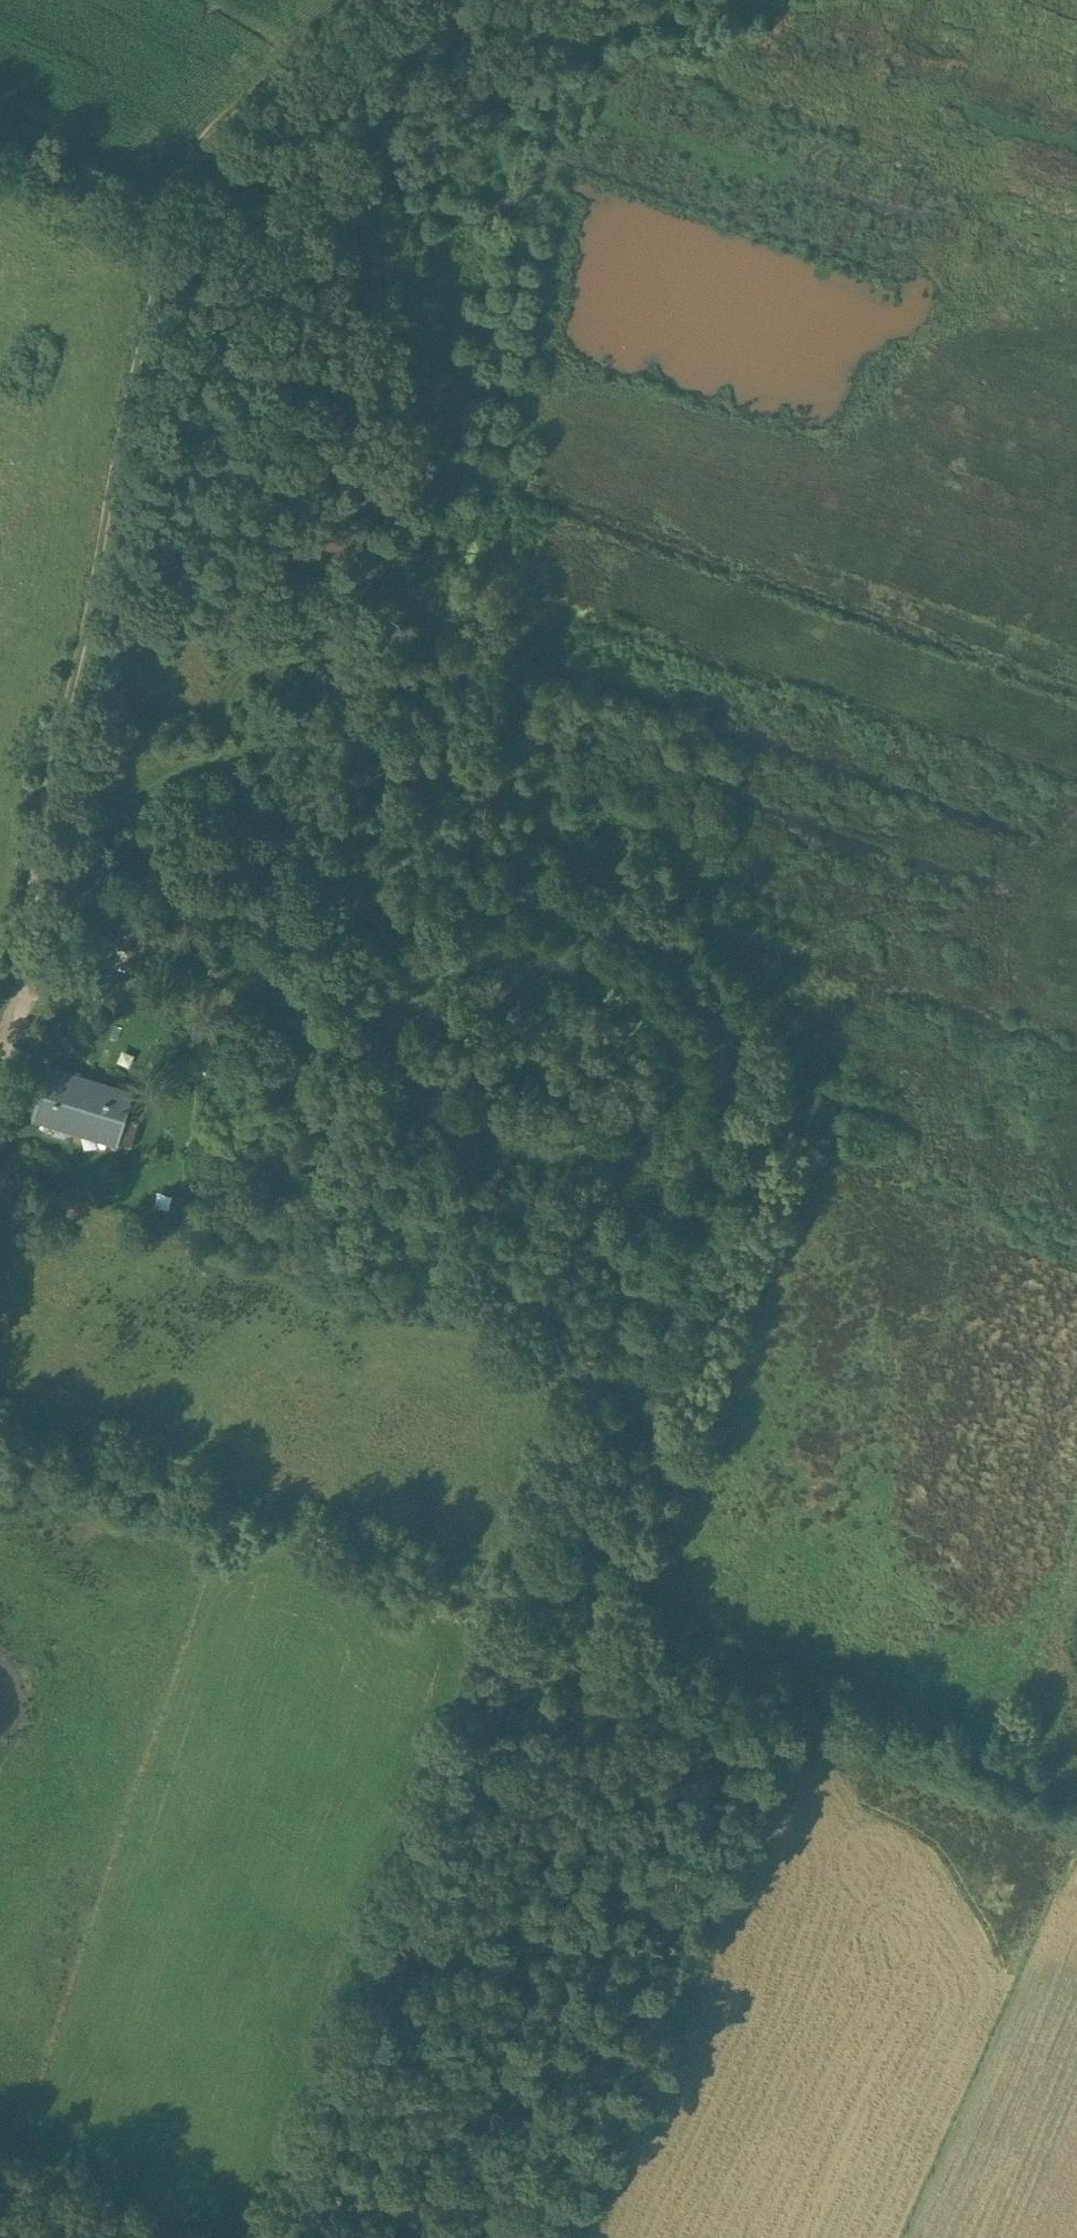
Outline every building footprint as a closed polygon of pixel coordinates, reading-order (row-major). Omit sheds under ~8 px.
[(234,936),(227,945),(245,959),(252,949),(234,936)] [(130,1089),(49,1065),(34,1116),(116,1140),(124,1112),(130,1089)] [(140,1117),(124,1112),(116,1140),(132,1144),(140,1117)]
